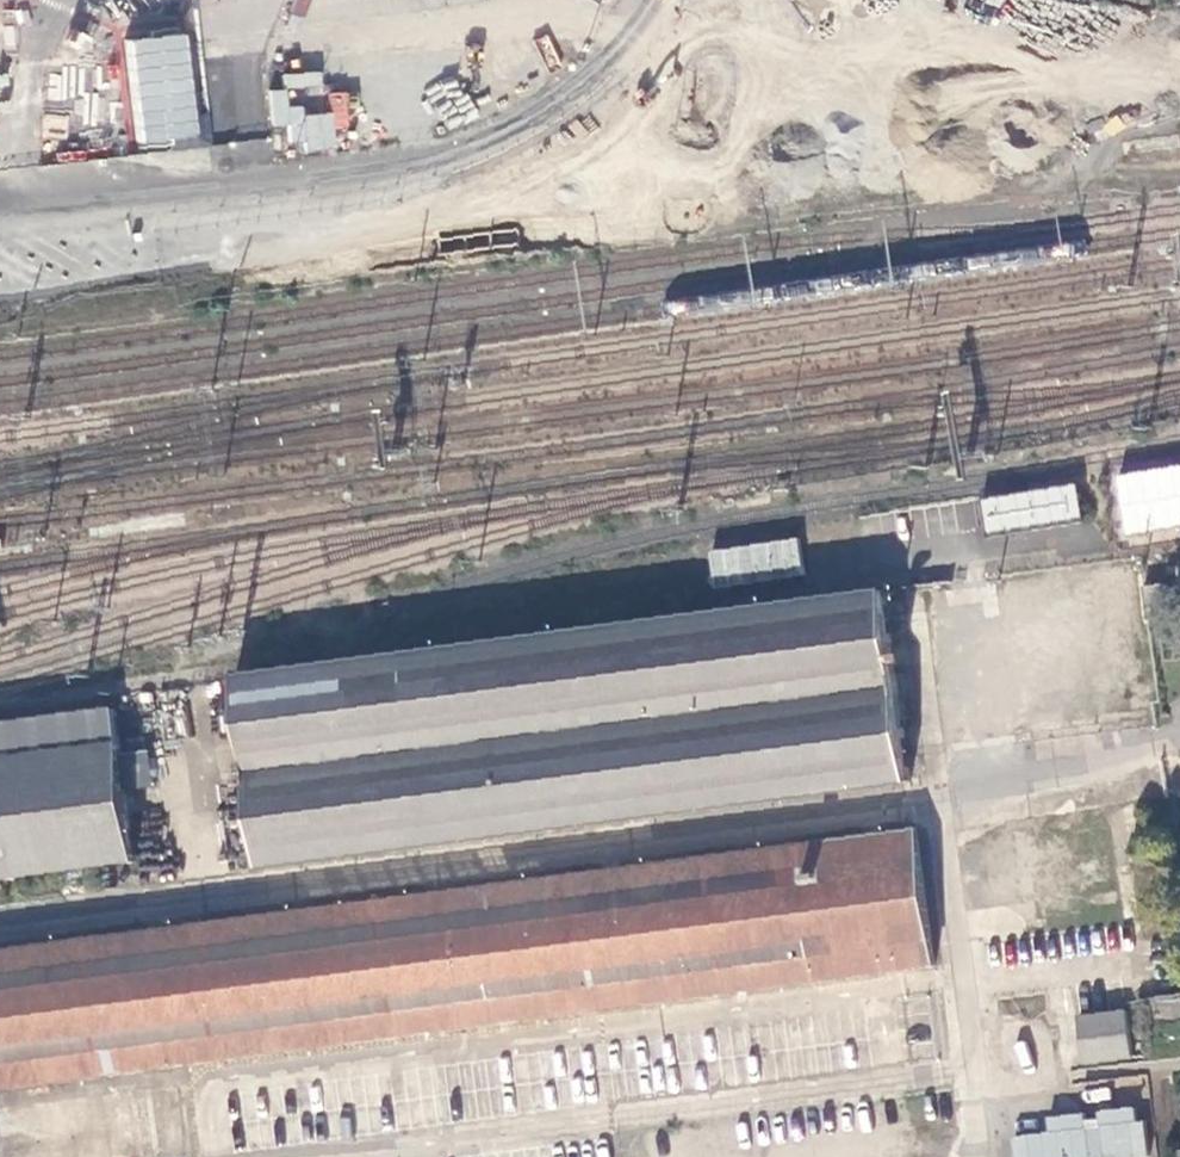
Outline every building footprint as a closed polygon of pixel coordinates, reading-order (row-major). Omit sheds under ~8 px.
[(190,31),(124,37),(134,147),(200,141),(190,31)] [(326,91),(326,102),(323,102),(322,72),(273,72),(274,126),(289,126),(289,150),(336,149),(336,129),(348,129),(348,91),(326,91)] [(1123,155),(1179,148),(1179,141),(1179,135),(1121,143),(1123,155)] [(1116,472),(1124,537),(1179,528),(1179,462),(1116,472)] [(1086,523),(1079,484),(982,500),(988,539),(1086,523)] [(710,576),(799,578),(799,545),(711,544),(710,576)] [(251,798),(261,866),(911,779),(886,588),(237,674),(240,695),(193,702),(196,726),(242,720),(247,757),(200,763),(205,804),(251,798)] [(143,859),(117,701),(0,718),(0,879),(143,859)] [(0,949),(0,1088),(126,1072),(150,1068),(933,965),(916,828),(0,949)] [(1083,1062),(1130,1056),(1123,1008),(1076,1014),(1083,1062)] [(1010,1135),(1013,1156),(1139,1156),(1145,1156),(1139,1105),(1045,1116),(1046,1131),(1010,1135)]
